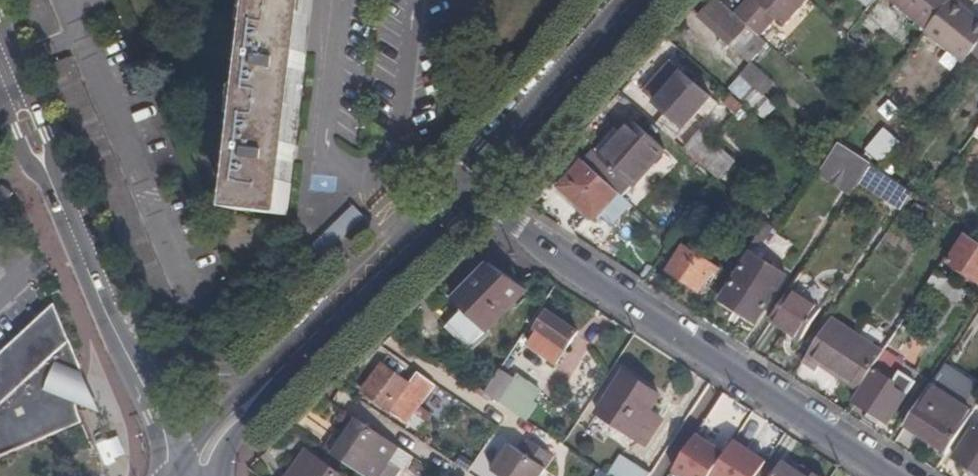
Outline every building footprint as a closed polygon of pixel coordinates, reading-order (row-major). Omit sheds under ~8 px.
[(37,43),(62,33),(49,0),(19,0),(37,43)] [(231,205),(288,213),(291,185),(286,184),(288,164),(293,166),(295,147),(290,146),(299,72),(304,73),(306,55),(301,54),(307,0),(255,0),(231,205)] [(768,43),(760,37),(736,15),(719,0),(716,0),(700,18),(723,39),(719,44),(726,50),(731,45),(751,63),(768,43)] [(736,15),(760,37),(776,19),(785,27),(808,0),(758,0),(757,2),(755,0),(750,0),(736,15)] [(929,31),(953,1),(954,0),(891,0),(929,31)] [(953,1),(929,31),(922,36),(963,68),(976,52),(977,49),(977,20),(953,1)] [(94,182),(154,325),(180,314),(125,180),(99,120),(72,57),(47,67),(94,182)] [(776,84),(751,63),(740,76),(759,93),(749,104),(766,120),(777,109),(765,97),(776,84)] [(684,74),(656,105),(685,130),(704,109),(706,110),(710,106),(708,104),(712,99),(684,74)] [(737,115),(745,107),(733,97),(725,105),(737,115)] [(666,151),(635,122),(601,159),(633,188),(666,151)] [(875,151),(888,162),(902,144),(889,134),(875,151)] [(860,184),(862,181),(874,164),(841,140),(828,161),(860,184)] [(688,153),(712,175),(722,164),(697,143),(688,153)] [(620,193),(585,161),(561,187),(596,219),(620,193)] [(903,210),(914,193),(882,169),(874,164),(862,181),(903,210)] [(673,241),(665,253),(678,261),(670,273),(700,293),(713,273),(718,276),(722,269),(687,247),(699,229),(686,221),(673,241)] [(949,262),(977,282),(977,243),(966,235),(949,262)] [(787,276),(753,254),(722,302),(756,324),(787,276)] [(456,302),(466,312),(448,331),(470,352),(531,292),(492,266),(456,302)] [(791,291),(821,311),(833,293),(803,272),(791,291)] [(791,291),(770,323),(801,342),(821,311),(791,291)] [(82,424),(81,419),(76,420),(70,422),(63,400),(71,398),(75,392),(76,383),(79,375),(81,370),(81,368),(80,366),(55,305),(0,355),(0,458),(82,424)] [(558,365),(580,334),(549,312),(537,330),(540,332),(530,347),(558,365)] [(861,388),(884,353),(833,318),(807,358),(834,376),(837,371),(861,388)] [(898,328),(888,350),(915,362),(925,340),(898,328)] [(904,372),(883,359),(854,403),(889,425),(916,384),(902,375),(904,372)] [(937,384),(974,403),(977,394),(977,380),(947,364),(937,384)] [(437,387),(420,375),(411,386),(384,366),(365,392),(419,433),(439,406),(429,398),(437,387)] [(503,371),(487,396),(505,408),(508,404),(503,400),(517,381),(503,371)] [(834,376),(858,393),(861,388),(837,371),(834,376)] [(599,416),(623,432),(647,447),(664,422),(652,415),(662,399),(626,375),(599,416)] [(508,404),(505,408),(523,420),(541,394),(518,378),(517,381),(503,400),(508,404)] [(931,386),(905,426),(947,453),(973,413),(931,386)] [(725,394),(690,448),(703,457),(738,403),(725,394)] [(619,438),(623,432),(599,416),(595,422),(619,438)] [(330,451),(367,475),(377,475),(397,447),(353,417),(330,451)] [(977,475),(977,431),(974,428),(954,459),(977,475)] [(725,430),(710,453),(735,470),(732,474),(734,475),(757,475),(769,457),(725,430)] [(491,468),(502,475),(540,475),(545,468),(508,443),(491,468)] [(310,454),(293,475),(339,475),(310,454)] [(637,465),(622,456),(609,475),(630,475),(637,465)] [(784,464),(776,475),(803,475),(784,464)]
